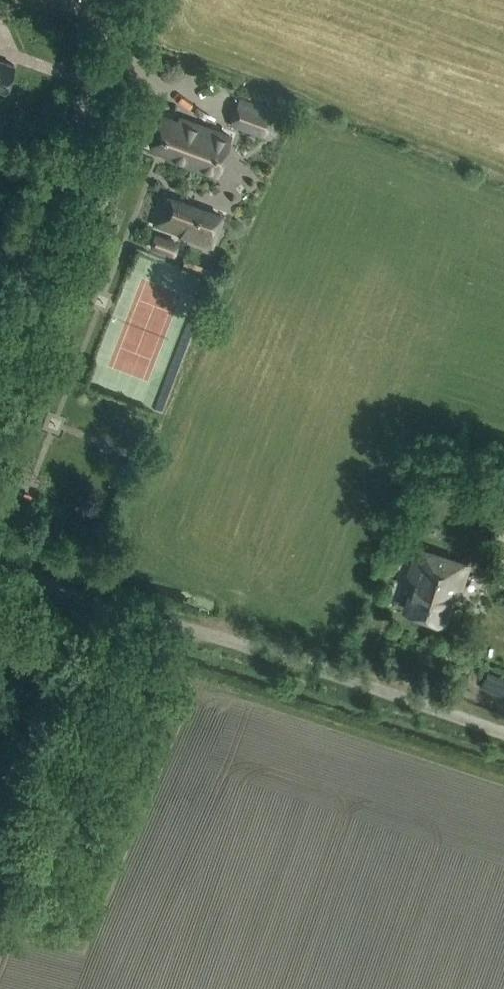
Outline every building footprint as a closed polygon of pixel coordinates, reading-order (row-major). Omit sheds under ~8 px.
[(5,91),(14,65),(0,60),(0,89),(5,91)] [(240,99),(231,124),(263,136),(273,111),(240,99)] [(157,114),(146,145),(156,148),(174,154),(172,160),(215,175),(229,135),(186,121),(185,124),(166,118),(157,114)] [(164,197),(154,224),(192,238),(202,211),(164,197)] [(155,235),(151,246),(172,253),(176,242),(155,235)] [(458,593),(467,567),(418,551),(410,576),(416,579),(407,608),(444,620),(454,591),(458,593)]
